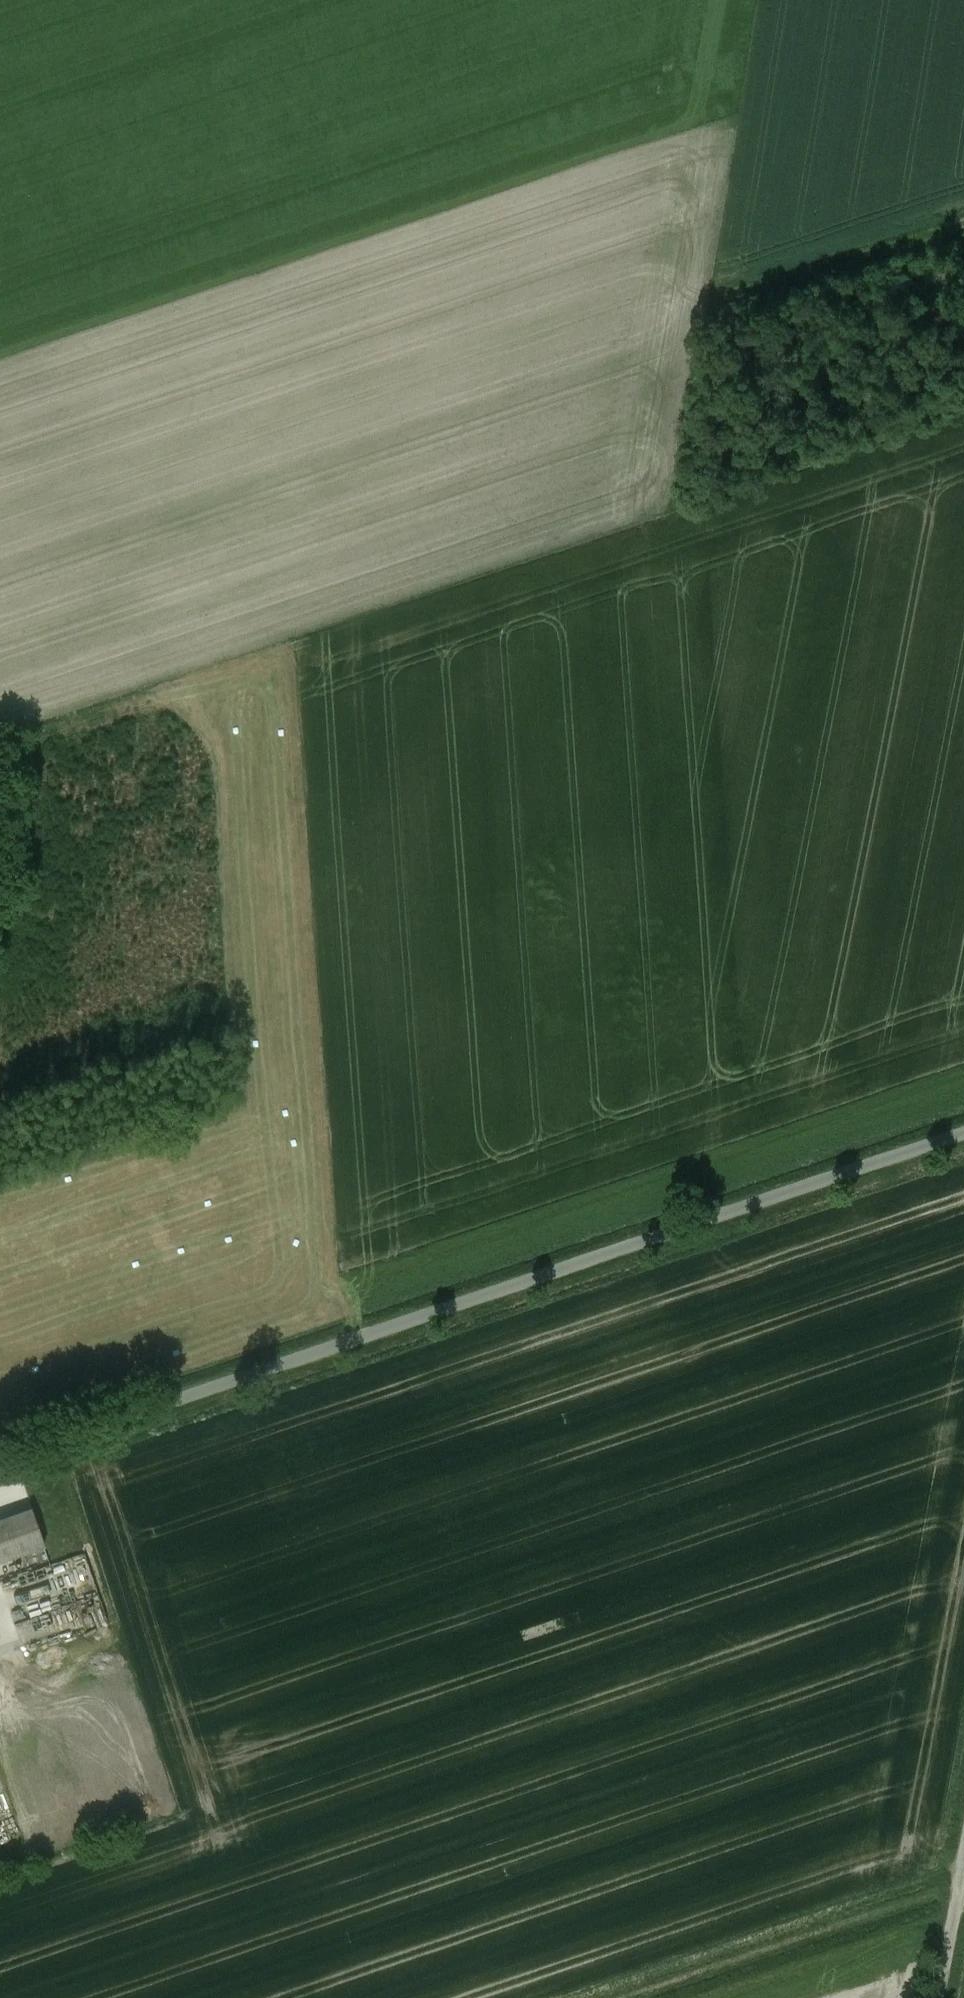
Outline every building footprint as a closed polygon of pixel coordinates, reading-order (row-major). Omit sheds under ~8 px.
[(0,1518),(0,1564),(46,1548),(31,1507),(0,1518)]
